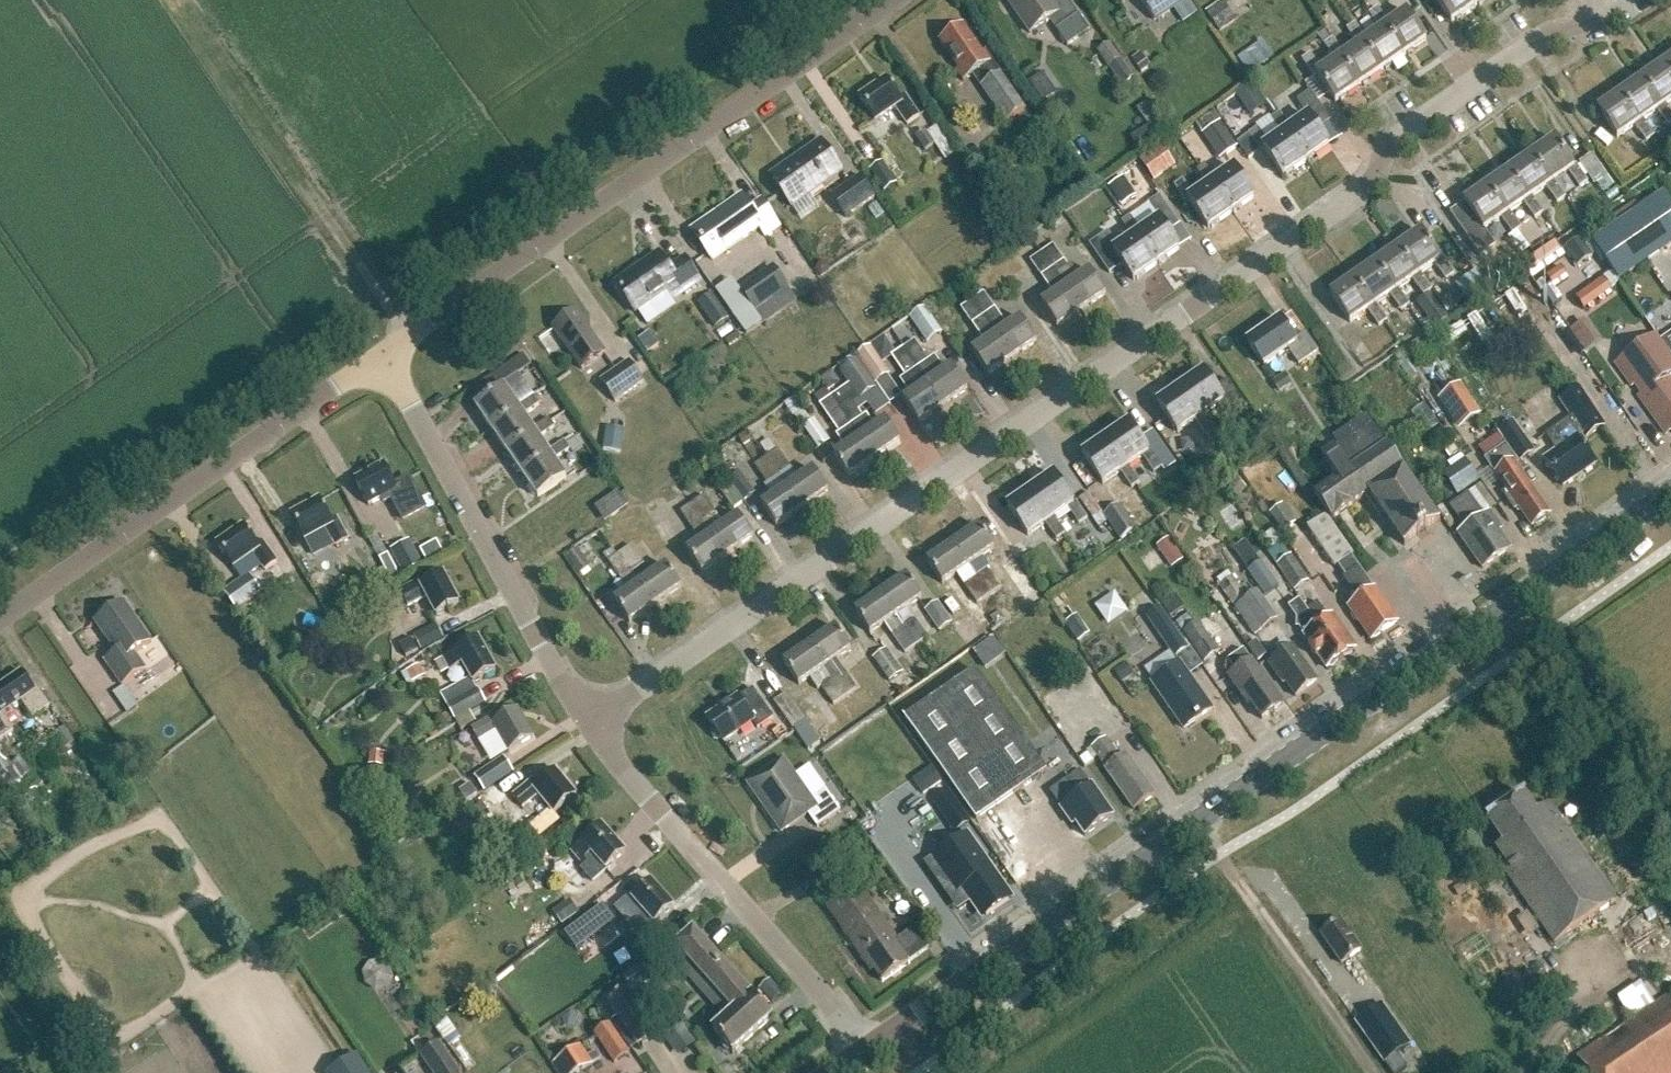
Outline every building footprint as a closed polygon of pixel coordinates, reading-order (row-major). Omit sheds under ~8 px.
[(1067,0),(1051,0),(1047,2),(1046,0),(1006,0),(1029,34),(1048,20),(1067,48),(1089,32),(1067,0)] [(1155,21),(1185,0),(1143,0),(1142,1),(1155,21)] [(1452,23),(1474,8),(1468,0),(1435,0),(1452,23)] [(1234,22),(1222,4),(1207,14),(1220,32),(1234,22)] [(1383,29),(1402,57),(1426,41),(1407,12),(1389,25),(1377,9),(1369,15),(1380,30),(1383,29)] [(1360,44),(1380,72),(1402,57),(1383,29),(1380,30),(1366,40),(1355,24),(1347,30),(1358,46),(1360,44)] [(956,72),(963,82),(978,72),(986,85),(982,87),(1006,123),(1025,110),(1001,74),(1000,75),(991,63),(992,62),(985,52),(982,54),(963,26),(940,42),(959,70),(956,72)] [(1338,59),(1358,88),(1380,72),(1360,44),(1358,46),(1344,56),(1333,40),(1324,45),(1335,61),(1338,59)] [(1098,53),(1108,67),(1119,60),(1109,45),(1098,53)] [(1316,76),(1336,103),(1358,88),(1338,59),(1335,61),(1321,71),(1310,55),(1302,61),(1314,78),(1316,76)] [(1643,78),(1663,107),(1666,105),(1670,101),(1670,71),(1666,63),(1643,78)] [(1643,120),(1657,111),(1668,126),(1670,125),(1670,113),(1666,105),(1663,107),(1643,78),(1621,94),(1640,122),(1643,120)] [(886,79),(858,98),(875,122),(896,108),(907,124),(919,116),(905,96),(900,99),(886,79)] [(1235,94),(1244,105),(1259,95),(1250,83),(1235,94)] [(1285,133),(1305,162),(1329,146),(1318,130),(1330,121),(1310,92),(1297,101),(1308,117),(1291,129),(1280,113),(1271,119),(1282,135),(1285,133)] [(1635,126),(1646,142),(1654,136),(1643,120),(1640,122),(1621,94),(1597,110),(1617,138),(1635,126)] [(1402,95),(1391,102),(1401,119),(1413,112),(1402,95)] [(1037,132),(1026,116),(1012,126),(1023,142),(1037,132)] [(1225,121),(1207,133),(1224,159),(1242,147),(1225,121)] [(917,136),(933,159),(943,151),(938,144),(937,144),(926,129),(917,136)] [(1264,149),(1283,178),(1305,162),(1285,133),(1282,135),(1268,145),(1257,129),(1249,134),(1261,151),(1264,149)] [(1554,140),(1532,156),(1552,184),(1554,182),(1568,172),(1579,188),(1588,182),(1576,165),(1573,167),(1554,140)] [(774,179),(793,206),(842,172),(821,141),(793,161),(795,164),(774,179)] [(1160,146),(1138,161),(1151,180),(1173,165),(1160,146)] [(1580,163),(1596,185),(1609,176),(1593,154),(1580,163)] [(1528,159),(1510,171),(1529,199),(1532,197),(1546,187),(1557,203),(1565,198),(1554,182),(1552,184),(1532,156),(1528,159)] [(886,161),(872,169),(887,192),(900,183),(886,161)] [(1205,165),(1197,171),(1208,187),(1211,185),(1231,214),(1254,198),(1234,168),(1216,181),(1205,165)] [(1510,171),(1488,186),(1507,214),(1510,213),(1524,203),(1535,219),(1543,213),(1532,197),(1529,199),(1510,171)] [(832,197),(847,218),(877,197),(861,176),(832,197)] [(1183,180),(1174,186),(1186,203),(1189,201),(1208,229),(1231,214),(1211,185),(1208,187),(1194,196),(1183,180)] [(1138,202),(1125,182),(1111,191),(1124,211),(1138,202)] [(1450,213),(1480,256),(1495,246),(1484,230),(1501,218),(1512,234),(1521,229),(1510,213),(1507,214),(1488,186),(1464,203),(1450,213)] [(1618,281),(1670,244),(1670,204),(1665,195),(1593,245),(1618,281)] [(692,230),(713,260),(760,228),(766,236),(780,226),(762,200),(751,208),(742,196),(692,230)] [(1126,219),(1156,265),(1179,249),(1168,233),(1179,225),(1160,196),(1148,204),(1159,220),(1141,232),(1130,217),(1126,219)] [(1122,265),(1133,281),(1156,265),(1126,219),(1122,222),(1133,239),(1119,248),(1108,232),(1089,245),(1109,274),(1122,265)] [(1421,232),(1399,248),(1418,276),(1421,274),(1435,265),(1446,280),(1454,275),(1442,258),(1440,260),(1421,232)] [(1581,237),(1564,248),(1575,266),(1591,255),(1581,237)] [(1554,242),(1521,264),(1531,279),(1564,258),(1554,242)] [(1399,248),(1376,263),(1396,291),(1398,290),(1412,280),(1423,296),(1432,290),(1421,274),(1418,276),(1399,248)] [(702,279),(686,255),(669,267),(659,253),(615,284),(635,313),(668,290),(674,299),(702,279)] [(1373,307),(1376,305),(1390,295),(1401,311),(1409,305),(1398,290),(1396,291),(1376,263),(1354,279),(1373,307)] [(743,288),(758,311),(792,288),(777,265),(743,288)] [(1478,267),(1459,283),(1471,296),(1489,280),(1478,267)] [(1546,277),(1551,285),(1554,289),(1568,279),(1560,267),(1546,277)] [(1603,278),(1575,298),(1584,310),(1612,290),(1603,278)] [(746,333),(762,322),(732,279),(716,291),(746,333)] [(1368,311),(1379,327),(1387,321),(1376,305),(1373,307),(1354,279),(1330,295),(1350,323),(1368,311)] [(1542,292),(1548,287),(1542,279),(1536,284),(1542,292)] [(1554,289),(1551,285),(1548,287),(1542,292),(1552,306),(1562,300),(1554,289)] [(730,318),(713,293),(699,303),(716,328),(730,318)] [(947,335),(931,310),(914,320),(930,346),(947,335)] [(606,354),(576,311),(553,328),(582,371),(606,354)] [(1578,321),(1588,346),(1601,341),(1591,315),(1578,321)] [(1288,350),(1298,365),(1317,352),(1305,334),(1294,341),(1280,320),(1247,343),(1264,367),(1288,350)] [(1659,340),(1670,358),(1670,332),(1659,340)] [(863,346),(879,377),(894,369),(878,338),(863,346)] [(902,347),(943,406),(967,389),(951,366),(947,369),(938,355),(931,359),(917,338),(902,347)] [(1615,366),(1666,435),(1670,432),(1670,383),(1668,379),(1670,376),(1670,362),(1654,338),(1615,366)] [(903,400),(919,423),(943,406),(902,347),(893,353),(908,375),(902,379),(911,394),(903,400)] [(830,396),(874,460),(900,441),(885,419),(874,427),(867,416),(863,418),(854,405),(878,388),(859,360),(840,373),(848,384),(830,396)] [(600,382),(615,403),(644,383),(629,362),(600,382)] [(1203,372),(1181,388),(1201,418),(1205,416),(1219,406),(1229,421),(1247,408),(1228,379),(1214,388),(1203,372)] [(896,373),(886,376),(892,394),(902,391),(896,373)] [(475,407),(491,429),(520,409),(519,407),(509,393),(524,382),(519,374),(502,386),(503,387),(475,407)] [(1274,383),(1280,393),(1294,384),(1287,374),(1274,383)] [(1439,398),(1461,430),(1484,415),(1462,383),(1439,398)] [(1201,418),(1181,388),(1157,404),(1178,433),(1195,421),(1207,437),(1215,432),(1205,416),(1201,418)] [(1556,452),(1544,461),(1563,487),(1595,465),(1577,439),(1583,436),(1585,439),(1604,426),(1578,389),(1559,402),(1571,418),(1545,436),(1556,452)] [(801,391),(790,397),(805,420),(815,413),(801,391)] [(491,429),(506,451),(535,431),(534,429),(525,415),(540,404),(534,396),(519,407),(520,409),(491,429)] [(833,456),(849,477),(874,460),(830,396),(821,402),(830,414),(827,417),(847,446),(833,456)] [(1441,424),(1426,403),(1413,412),(1428,434),(1441,424)] [(1534,408),(1504,421),(1516,451),(1535,442),(1525,421),(1537,416),(1534,408)] [(1354,504),(1369,494),(1403,470),(1387,446),(1386,446),(1366,417),(1334,439),(1338,446),(1322,457),(1338,480),(1315,495),(1332,519),(1333,518),(1334,520),(1355,505),(1354,504)] [(506,451),(522,473),(551,453),(550,451),(540,437),(555,426),(550,418),(534,429),(535,431),(506,451)] [(821,450),(833,442),(818,420),(806,428),(821,450)] [(1105,440),(1137,486),(1141,483),(1130,467),(1141,459),(1152,474),(1160,468),(1162,472),(1175,463),(1152,430),(1139,439),(1128,424),(1105,440)] [(522,473),(539,497),(567,477),(555,460),(571,449),(565,440),(550,451),(551,453),(522,473)] [(1121,472),(1132,489),(1137,486),(1105,440),(1083,456),(1103,484),(1121,472)] [(1485,460),(1507,491),(1502,494),(1514,510),(1518,507),(1532,527),(1549,515),(1524,480),(1514,467),(1518,464),(1504,446),(1485,460)] [(1445,474),(1460,497),(1484,481),(1465,453),(1451,463),(1454,468),(1445,474)] [(384,465),(355,481),(369,506),(389,495),(403,520),(424,509),(409,479),(396,486),(384,465)] [(1404,469),(1403,470),(1369,494),(1405,546),(1407,544),(1418,536),(1418,537),(1428,531),(1428,530),(1439,522),(1439,523),(1441,521),(1404,469)] [(1031,491),(1062,537),(1066,534),(1055,518),(1069,509),(1080,525),(1089,519),(1077,502),(1073,504),(1053,476),(1031,491)] [(1046,524),(1057,540),(1062,537),(1031,491),(1008,507),(1028,536),(1046,524)] [(1109,521),(1089,492),(1080,499),(1100,528),(1109,521)] [(1459,533),(1482,567),(1509,549),(1497,531),(1502,527),(1491,511),(1486,515),(1470,493),(1451,506),(1467,528),(1459,533)] [(597,509),(606,522),(627,507),(618,494),(597,509)] [(290,515),(304,540),(326,528),(336,546),(348,540),(336,519),(332,521),(320,500),(290,515)] [(1285,503),(1270,513),(1283,533),(1298,523),(1285,503)] [(1123,539),(1139,529),(1123,504),(1107,514),(1123,539)] [(1343,575),(1341,577),(1356,599),(1346,607),(1359,624),(1360,623),(1372,640),(1397,622),(1385,606),(1387,605),(1375,588),(1374,589),(1350,556),(1352,555),(1325,515),(1306,528),(1333,567),(1335,565),(1343,575)] [(244,526),(217,545),(234,568),(243,581),(250,575),(250,574),(262,565),(266,570),(277,563),(263,543),(259,546),(244,526)] [(963,569),(969,579),(983,571),(975,558),(1001,542),(991,527),(937,560),(948,578),(963,569)] [(1157,547),(1166,560),(1178,551),(1169,539),(1157,547)] [(437,541),(420,550),(425,560),(442,551),(437,541)] [(409,542),(392,551),(404,574),(421,565),(409,542)] [(706,557),(723,554),(721,542),(704,545),(706,557)] [(1019,595),(1028,589),(1002,547),(993,552),(1019,595)] [(1279,566),(1277,567),(1294,590),(1295,590),(1296,590),(1310,580),(1293,554),(1277,565),(1279,566)] [(388,555),(380,559),(388,575),(397,570),(388,555)] [(1264,562),(1251,571),(1268,597),(1282,587),(1264,562)] [(636,617),(687,580),(676,565),(624,601),(636,617)] [(1223,577),(1238,595),(1249,587),(1234,568),(1223,577)] [(426,597),(437,616),(459,604),(443,574),(421,585),(419,582),(401,592),(408,606),(426,597)] [(243,581),(226,592),(239,612),(264,595),(251,575),(250,575),(243,581)] [(377,577),(364,584),(372,597),(384,589),(377,577)] [(917,577),(866,613),(876,628),(928,592),(917,577)] [(944,595),(959,619),(980,607),(965,582),(944,595)] [(1111,622),(1135,608),(1123,587),(1099,601),(1111,622)] [(1259,590),(1236,607),(1256,635),(1279,618),(1259,590)] [(151,642),(124,602),(95,622),(117,653),(104,662),(122,686),(145,670),(135,653),(151,642)] [(1306,609),(1340,659),(1355,649),(1332,616),(1328,619),(1316,602),(1306,609)] [(900,621),(912,646),(937,634),(925,609),(900,621)] [(1303,635),(1327,669),(1340,659),(1306,609),(1296,616),(1307,632),(1303,635)] [(309,615),(304,627),(322,635),(327,623),(309,615)] [(1093,635),(1081,617),(1068,625),(1081,643),(1093,635)] [(1159,634),(1176,658),(1190,648),(1173,624),(1159,634)] [(1203,625),(1186,636),(1205,666),(1222,655),(1203,625)] [(437,627),(414,638),(422,654),(444,642),(437,627)] [(793,661),(802,678),(857,648),(848,631),(793,661)] [(463,664),(473,684),(495,671),(478,639),(443,658),(450,671),(463,664)] [(412,640),(400,646),(406,658),(418,652),(412,640)] [(265,643),(255,650),(263,660),(272,653),(265,643)] [(1285,683),(1295,697),(1317,681),(1293,646),(1269,664),(1283,685),(1285,683)] [(1283,705),(1251,660),(1250,661),(1247,657),(1244,659),(1247,664),(1227,677),(1248,707),(1251,705),(1262,720),(1283,705)] [(408,672),(414,684),(427,677),(424,673),(432,669),(428,663),(421,667),(420,666),(408,672)] [(1152,683),(1184,729),(1212,710),(1180,664),(1152,683)] [(976,669),(906,719),(978,820),(1048,770),(976,669)] [(11,708),(25,699),(36,715),(49,707),(37,689),(35,691),(22,673),(0,688),(0,692),(11,708)] [(157,716),(175,702),(158,680),(140,695),(157,716)] [(864,684),(851,691),(862,709),(875,702),(864,684)] [(455,717),(456,717),(460,724),(473,717),(470,711),(487,700),(478,685),(447,703),(455,717)] [(721,738),(723,742),(754,722),(758,729),(773,719),(754,690),(740,700),(739,698),(708,719),(714,729),(712,732),(712,735),(714,738),(717,739),(721,738)] [(11,708),(0,692),(0,716),(11,708)] [(808,719),(798,705),(788,692),(774,702),(793,729),(808,719)] [(497,730),(509,752),(535,738),(518,709),(496,721),(494,717),(472,729),(479,741),(497,730)] [(9,734),(0,721),(0,740),(9,734)] [(66,731),(65,732),(55,739),(66,754),(76,747),(66,731)] [(1120,758),(1107,739),(1093,749),(1133,809),(1154,795),(1126,754),(1120,758)] [(368,766),(384,767),(385,753),(369,752),(368,766)] [(505,758),(477,778),(487,793),(516,773),(505,758)] [(840,811),(824,788),(810,798),(783,759),(747,784),(782,833),(808,814),(817,827),(840,811)] [(0,765),(0,776),(9,790),(22,781),(12,766),(8,760),(0,765)] [(31,774),(22,760),(12,766),(22,781),(31,774)] [(913,780),(924,795),(942,783),(931,767),(913,780)] [(513,797),(522,808),(538,794),(554,814),(576,796),(555,770),(536,786),(532,781),(513,797)] [(1080,771),(1065,781),(1077,797),(1061,808),(1073,825),(1076,823),(1085,836),(1113,817),(1093,788),(1092,788),(1080,771)] [(472,788),(462,795),(466,802),(476,795),(472,788)] [(948,793),(936,802),(945,815),(957,806),(948,793)] [(1548,803),(1536,812),(1525,795),(1488,821),(1503,843),(1496,848),(1508,865),(1503,868),(1555,944),(1617,902),(1548,803)] [(581,863),(592,854),(606,870),(626,853),(601,826),(572,852),(581,863)] [(967,833),(931,859),(949,884),(955,879),(970,901),(974,898),(986,916),(1008,901),(981,861),(985,858),(967,833)] [(640,908),(655,925),(674,908),(651,882),(633,898),(630,895),(614,909),(625,922),(640,908)] [(873,970),(883,983),(909,965),(908,964),(929,949),(915,929),(897,941),(859,886),(827,908),(871,972),(873,970)] [(1670,910),(1670,889),(1651,904),(1661,917),(1670,910)] [(564,903),(551,913),(560,925),(573,916),(564,903)] [(603,906),(564,935),(577,951),(615,922),(603,906)] [(1341,964),(1362,950),(1341,921),(1321,935),(1341,964)] [(734,1011),(712,1031),(734,1054),(773,1018),(753,996),(752,997),(693,932),(676,948),(704,978),(701,981),(717,998),(719,995),(734,1011)] [(1644,977),(1622,990),(1636,1012),(1658,999),(1644,977)] [(771,981),(760,990),(774,1005),(784,995),(771,981)] [(628,990),(608,1004),(639,1047),(658,1033),(628,990)] [(1588,1072),(1670,1072),(1670,1000),(1669,997),(1578,1058),(1588,1072)] [(1382,1006),(1357,1023),(1384,1063),(1410,1045),(1382,1006)] [(454,1013),(442,1021),(471,1065),(483,1057),(454,1013)] [(611,1023),(596,1034),(616,1063),(631,1052),(611,1023)] [(602,1059),(595,1049),(589,1054),(580,1042),(552,1062),(560,1072),(573,1072),(592,1059),(596,1064),(602,1059)] [(422,1058),(432,1072),(461,1072),(441,1044),(422,1058)] [(357,1055),(331,1072),(368,1072),(357,1055)]
